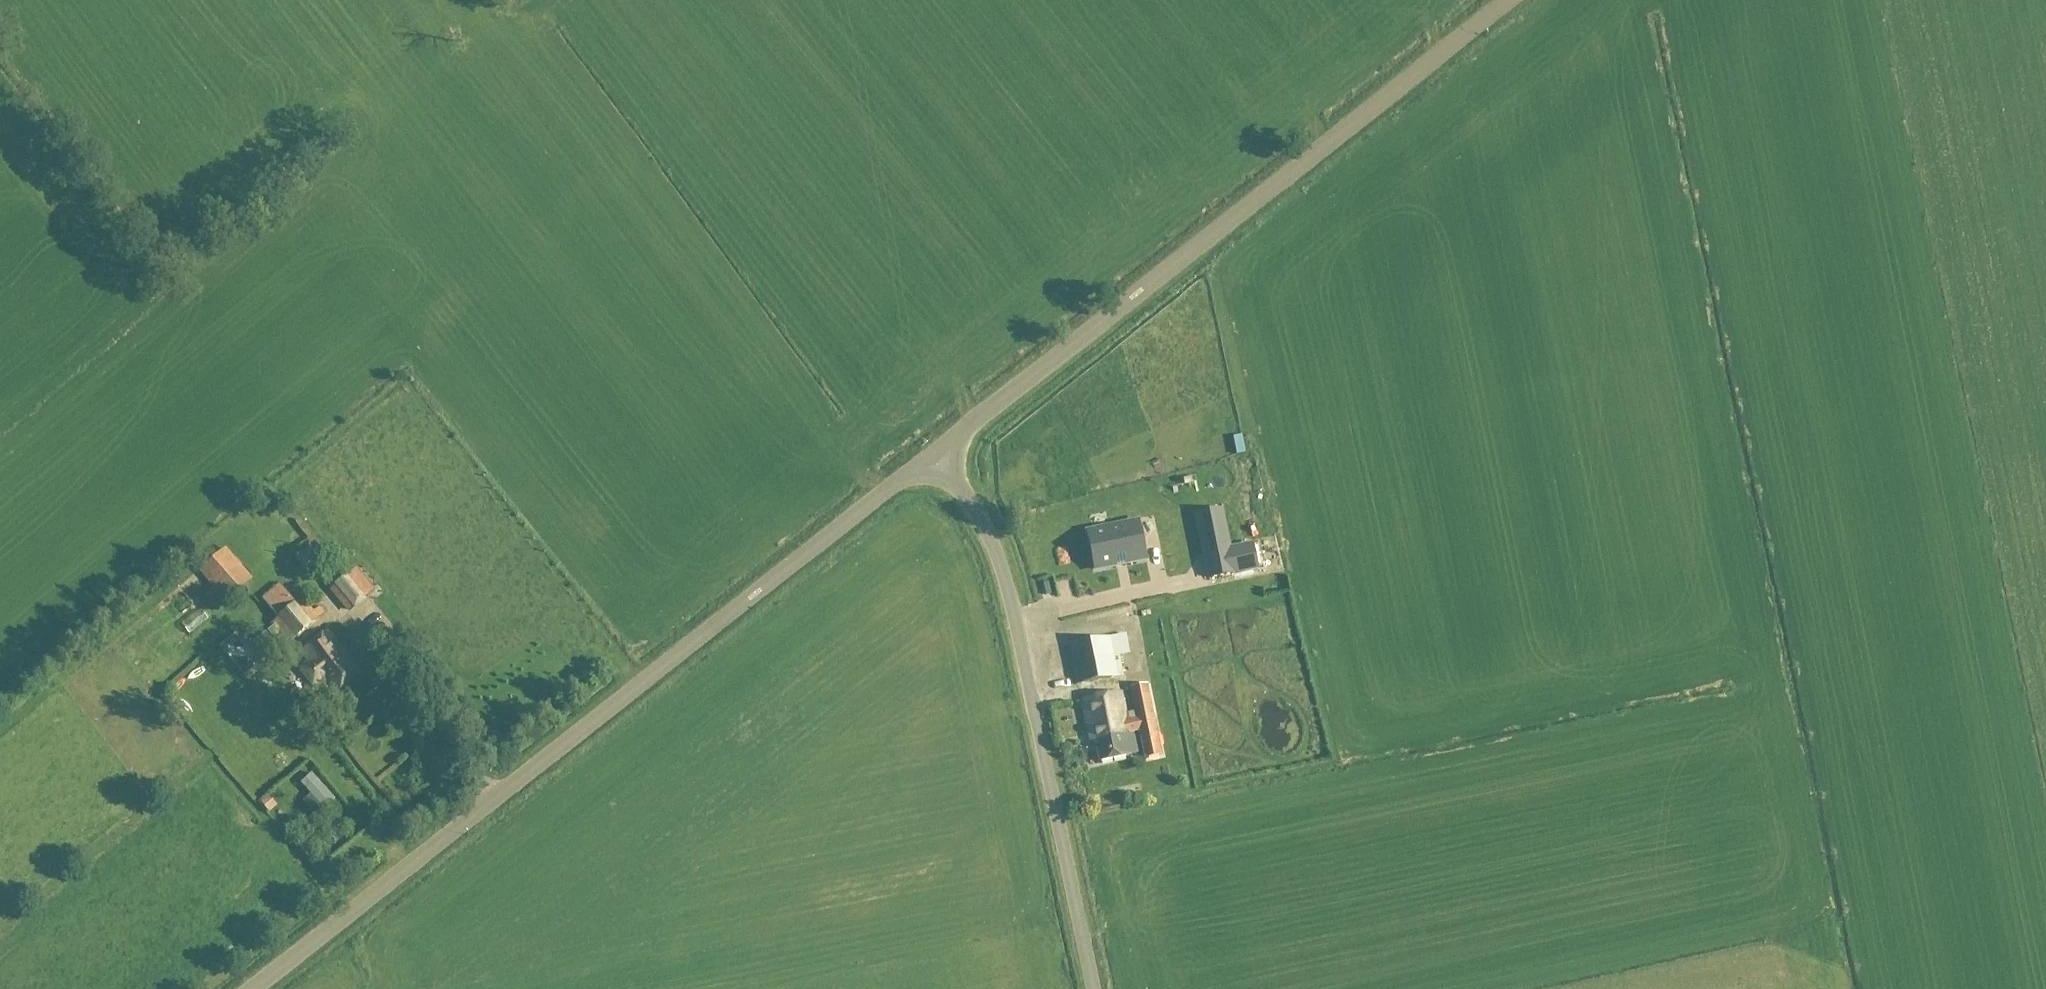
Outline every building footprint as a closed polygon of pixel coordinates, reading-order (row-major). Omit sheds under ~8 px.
[(1086,533),(1094,571),(1145,561),(1137,523),(1086,533)] [(1228,553),(1224,533),(1199,538),(1208,580),(1255,570),(1250,548),(1228,553)] [(251,580),(225,549),(199,572),(213,589),(203,598),(214,611),(251,580)] [(358,562),(349,569),(367,593),(376,586),(358,562)] [(323,579),(331,588),(348,574),(341,565),(323,579)] [(348,611),(367,596),(348,574),(331,588),(330,589),(348,611)] [(295,604),(283,590),(267,604),(278,617),(271,623),(274,626),(267,632),(279,647),(286,641),(288,643),(317,619),(301,599),(295,604)] [(321,681),(323,683),(331,695),(359,675),(328,632),(300,651),(307,661),(297,668),(311,688),(321,681)] [(263,659),(277,648),(265,635),(252,646),(263,659)] [(1066,646),(1075,686),(1121,676),(1113,637),(1066,646)] [(1081,701),(1087,732),(1153,718),(1146,685),(1129,688),(1134,711),(1123,714),(1119,693),(1081,701)] [(1153,718),(1087,732),(1089,741),(1094,740),(1098,763),(1128,757),(1128,756),(1137,754),(1133,733),(1139,731),(1145,759),(1161,756),(1153,718)] [(1192,783),(1191,768),(1180,769),(1181,784),(1192,783)] [(278,874),(285,886),(296,879),(290,868),(278,874)]
